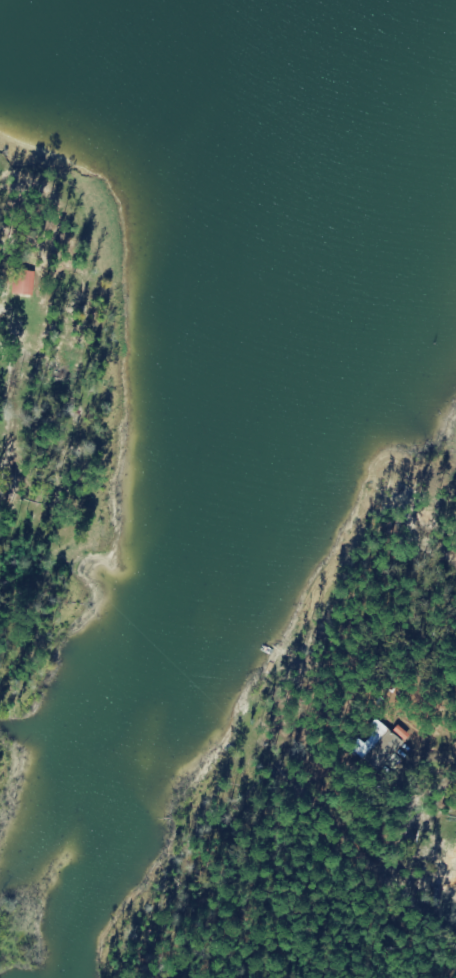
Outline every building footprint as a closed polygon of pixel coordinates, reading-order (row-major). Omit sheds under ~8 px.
[(14,294),(34,296),(37,272),(17,270),(14,294)] [(406,743),(390,731),(370,757),(386,769),(392,762),(398,767),(404,759),(398,754),(406,743)]
